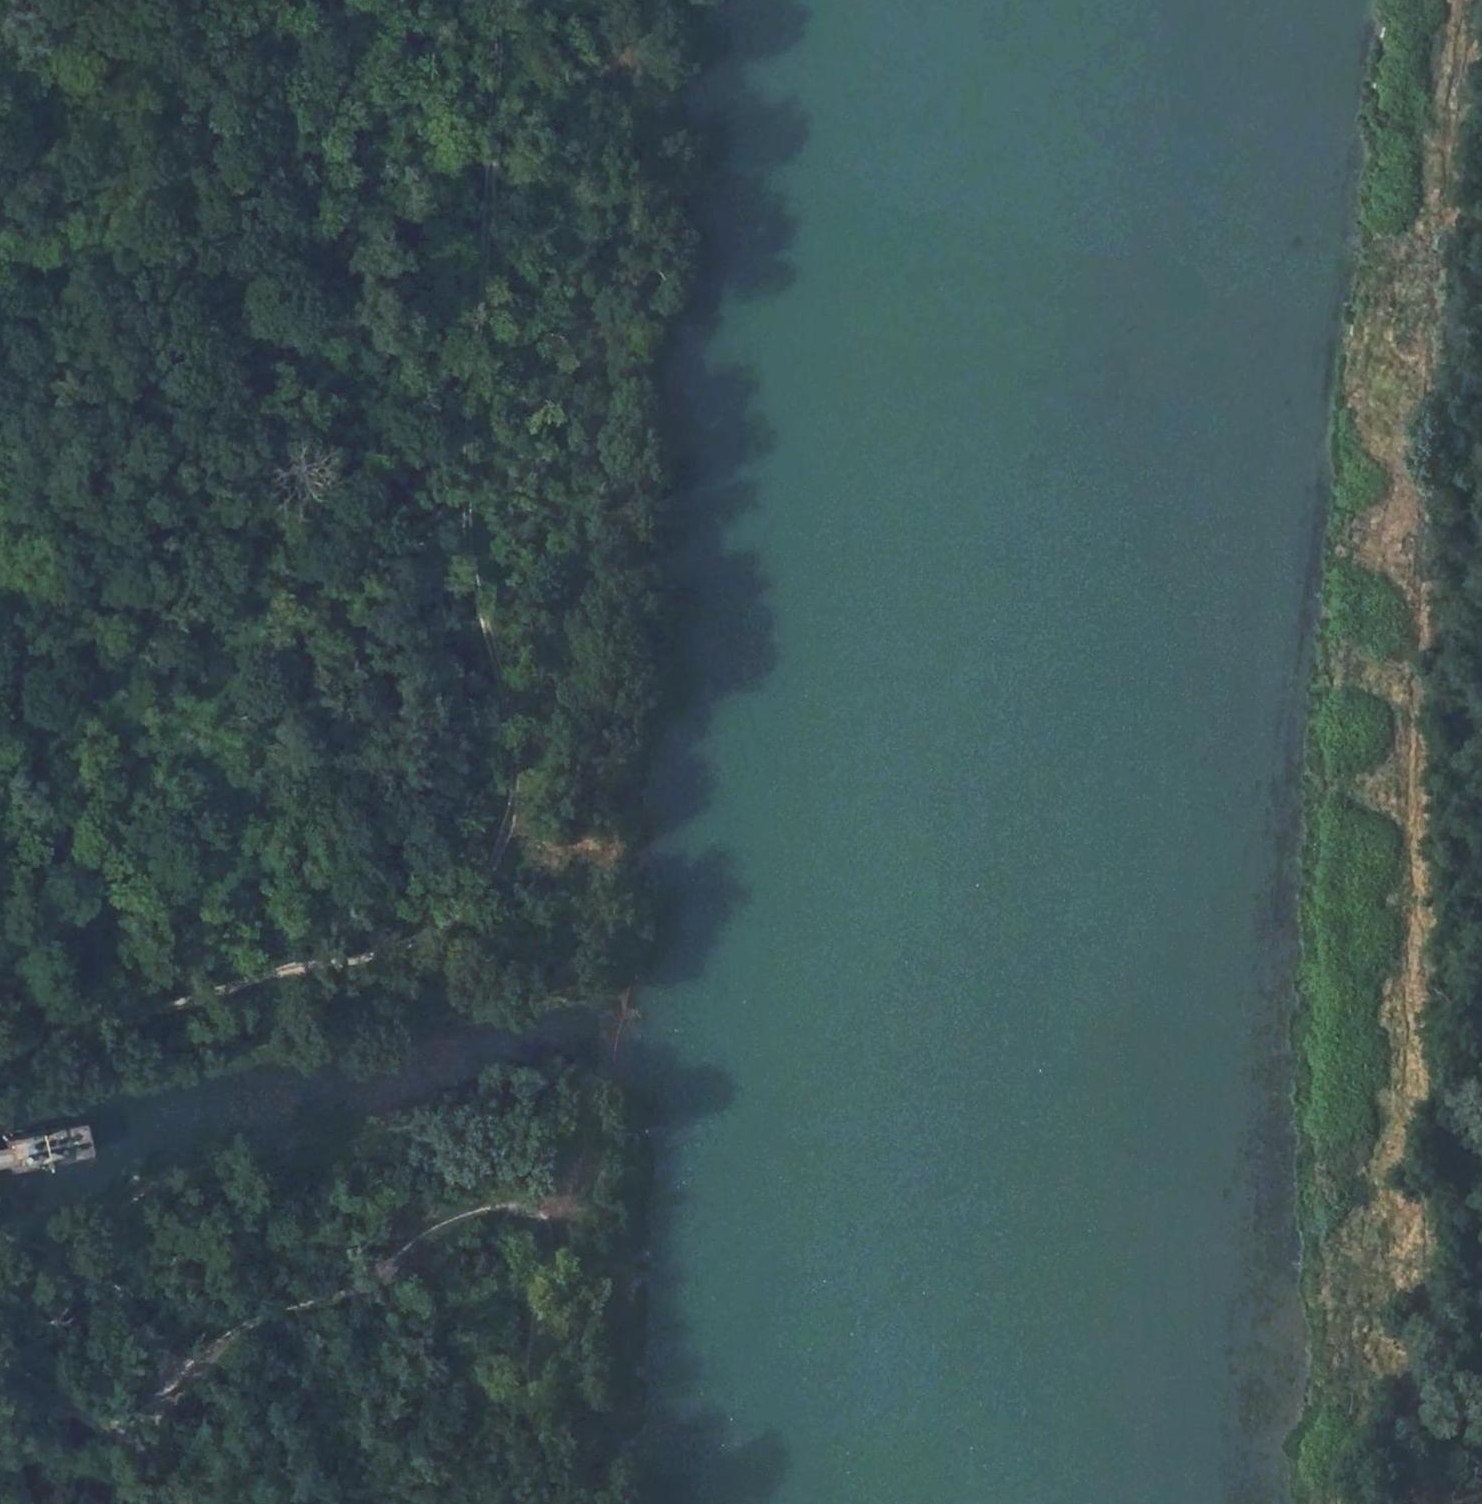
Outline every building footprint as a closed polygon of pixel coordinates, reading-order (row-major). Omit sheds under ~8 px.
[(5,1136),(7,1143),(11,1162),(13,1171),(94,1154),(87,1118),(5,1136)] [(11,1162),(7,1143),(0,1144),(0,1164),(11,1162)]
